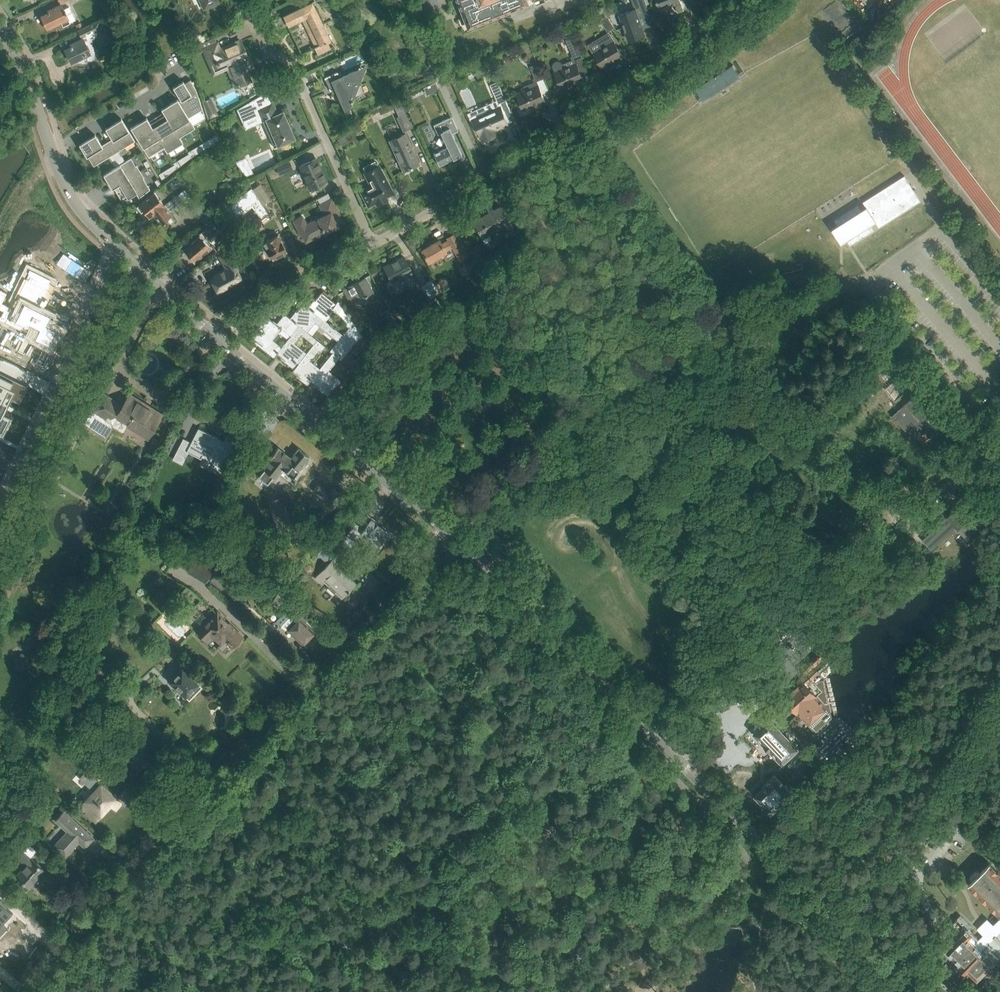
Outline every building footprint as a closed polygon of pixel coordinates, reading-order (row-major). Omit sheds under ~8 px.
[(204,10),(219,3),(218,0),(199,0),(204,10)] [(468,22),(523,0),(459,0),(468,22)] [(620,15),(629,42),(645,36),(639,19),(650,15),(645,0),(631,0),(635,10),(620,15)] [(659,9),(674,4),(677,12),(684,10),(680,0),(656,0),(659,9)] [(312,2),(292,12),(283,16),(288,26),(302,19),(315,46),(314,47),(318,54),(330,48),(327,41),(330,40),(312,2)] [(47,28),(56,24),(61,22),(63,26),(75,20),(69,6),(64,9),(61,4),(57,6),(48,11),(48,12),(47,12),(48,13),(41,16),(47,28)] [(607,6),(603,8),(608,16),(611,14),(607,6)] [(608,32),(615,28),(608,16),(600,20),(608,32)] [(78,29),(82,37),(86,35),(88,34),(95,31),(97,35),(102,45),(111,41),(101,18),(82,27),(78,29)] [(525,28),(534,34),(536,38),(547,33),(543,21),(525,28)] [(71,47),(65,50),(71,62),(83,57),(85,62),(88,62),(95,58),(95,50),(88,34),(86,35),(82,37),(83,39),(80,40),(71,45),(72,46),(70,46),(71,47)] [(574,59),(582,56),(574,36),(566,39),(574,59)] [(214,37),(199,45),(201,50),(217,43),(214,37)] [(202,52),(210,69),(227,62),(230,69),(237,86),(250,80),(246,69),(250,68),(246,59),(248,58),(247,56),(240,40),(220,49),(217,43),(201,50),(202,52)] [(593,53),(596,56),(601,65),(609,60),(610,62),(622,55),(615,43),(603,50),(602,47),(593,53)] [(199,45),(188,51),(189,57),(202,52),(201,50),(199,45)] [(553,67),(555,72),(560,85),(569,82),(570,84),(583,78),(577,65),(575,66),(572,59),(562,63),(561,62),(560,61),(559,61),(557,60),(556,61),(555,61),(553,62),(553,64),(552,65),(553,67)] [(732,64),(695,87),(703,99),(739,75),(732,64)] [(536,82),(544,79),(538,65),(530,69),(536,82)] [(486,66),(476,70),(479,77),(489,73),(486,66)] [(337,72),(333,74),(324,78),(330,90),(335,88),(342,103),(350,106),(351,102),(352,102),(352,100),(353,97),(363,93),(359,83),(362,74),(354,71),(340,77),(337,72)] [(183,81),(173,87),(180,100),(179,101),(189,118),(193,125),(205,118),(202,109),(196,90),(190,80),(191,80),(190,79),(184,83),(183,81)] [(487,110),(469,117),(475,130),(478,129),(483,141),(498,135),(497,133),(495,129),(507,124),(508,126),(508,123),(503,113),(510,110),(498,81),(490,85),(497,100),(500,109),(489,114),(487,110)] [(436,83),(425,87),(427,93),(438,88),(436,83)] [(517,94),(518,98),(522,107),(531,104),(532,106),(545,100),(539,87),(528,92),(527,89),(517,94)] [(256,98),(237,109),(242,121),(258,114),(262,121),(274,147),(285,142),(295,138),(283,112),(278,114),(272,102),(263,106),(260,107),(256,98)] [(193,125),(189,118),(179,101),(177,99),(161,109),(165,115),(182,144),(183,143),(180,138),(195,128),(193,125)] [(407,112),(396,117),(402,132),(413,127),(407,112)] [(182,144),(165,115),(158,118),(150,123),(168,153),(182,144)] [(462,155),(452,134),(458,131),(452,116),(433,125),(438,135),(441,133),(447,147),(433,153),(439,165),(462,155)] [(168,153),(150,123),(147,118),(130,128),(148,157),(164,147),(167,153),(168,153)] [(121,119),(105,128),(111,139),(106,142),(114,154),(116,157),(121,154),(119,151),(135,141),(121,119)] [(390,140),(399,162),(403,171),(419,164),(405,133),(390,140)] [(116,157),(114,154),(106,142),(101,145),(95,135),(79,144),(87,157),(87,156),(93,166),(109,157),(111,160),(116,157)] [(346,135),(338,139),(341,145),(349,141),(346,135)] [(107,180),(112,189),(114,188),(114,187),(140,171),(137,165),(136,165),(131,158),(103,174),(107,180)] [(316,158),(300,166),(300,167),(310,190),(327,182),(316,158)] [(242,159),(235,162),(245,176),(249,175),(242,159)] [(285,162),(276,166),(279,174),(289,170),(285,162)] [(386,182),(388,181),(382,169),(380,170),(377,165),(363,173),(370,186),(361,192),(368,206),(376,202),(377,205),(387,199),(386,197),(392,194),(386,182)] [(139,198),(150,189),(143,178),(144,177),(140,171),(114,187),(114,188),(117,191),(116,192),(122,202),(136,193),(139,198)] [(838,225),(832,229),(842,244),(847,240),(850,245),(874,230),(871,225),(876,222),(879,227),(920,201),(904,175),(863,202),(866,207),(861,210),(858,205),(834,220),(838,225)] [(259,184),(252,188),(260,202),(267,197),(259,184)] [(204,222),(189,237),(182,243),(185,247),(183,249),(195,262),(210,247),(204,241),(224,222),(225,223),(235,214),(250,204),(260,218),(268,213),(260,202),(252,188),(251,188),(205,222),(204,222)] [(154,192),(146,198),(138,204),(149,218),(153,214),(160,224),(163,222),(163,223),(165,221),(164,221),(172,215),(170,212),(175,208),(177,211),(186,204),(178,194),(164,205),(154,192)] [(302,216),(293,221),(301,236),(302,235),(306,242),(314,237),(315,237),(316,237),(317,237),(318,237),(319,237),(320,236),(321,236),(321,235),(322,235),(322,234),(323,233),(325,232),(325,233),(338,226),(338,225),(342,223),(338,215),(339,214),(331,198),(328,193),(318,199),(320,204),(319,205),(323,212),(324,211),(326,214),(307,224),(302,216)] [(473,222),(478,230),(485,243),(491,239),(488,233),(499,228),(502,233),(503,232),(506,238),(516,233),(501,206),(473,222)] [(207,213),(201,218),(204,222),(205,222),(210,217),(207,213)] [(259,221),(250,228),(255,233),(263,227),(259,221)] [(275,236),(264,242),(273,259),(287,252),(281,241),(289,236),(283,225),(272,230),(275,236)] [(422,250),(429,262),(445,252),(445,251),(451,247),(460,262),(469,256),(462,244),(459,245),(453,234),(447,238),(448,240),(442,244),(439,240),(422,250)] [(211,279),(218,292),(226,287),(228,288),(231,286),(232,284),(242,278),(237,269),(240,267),(230,249),(219,255),(223,262),(225,261),(229,269),(211,279)] [(384,267),(389,276),(392,280),(398,277),(405,288),(414,283),(409,274),(412,272),(404,256),(384,267)] [(465,264),(470,270),(481,263),(476,257),(465,264)] [(4,318),(23,328),(22,328),(27,330),(28,329),(27,329),(30,324),(31,324),(30,326),(32,326),(32,325),(39,328),(37,333),(36,333),(36,334),(34,338),(42,342),(41,345),(43,345),(44,343),(48,345),(52,336),(55,331),(56,329),(46,325),(48,321),(50,315),(42,311),(55,285),(49,282),(50,280),(30,270),(16,299),(18,300),(24,303),(20,311),(10,306),(6,312),(7,313),(4,318)] [(344,289),(348,298),(351,303),(372,291),(365,277),(344,289)] [(430,298),(440,292),(431,279),(421,286),(430,298)] [(309,307),(323,318),(330,309),(335,312),(334,313),(342,319),(341,320),(349,327),(353,322),(338,301),(336,303),(321,292),(309,307)] [(303,303),(291,318),(290,319),(299,325),(305,330),(312,320),(338,340),(342,335),(343,334),(323,318),(309,307),(303,303)] [(396,322),(388,309),(383,312),(390,325),(396,322)] [(261,346),(274,357),(277,353),(281,348),(271,340),(281,328),(291,336),(299,325),(290,319),(291,318),(285,314),(277,324),(266,316),(250,336),(261,345),(261,346)] [(349,327),(346,330),(358,339),(363,336),(353,322),(349,327)] [(317,340),(305,330),(299,325),(291,336),(281,348),(277,353),(292,366),(293,366),(295,367),(295,368),(306,354),(294,344),(302,334),(314,344),(317,340)] [(342,335),(354,344),(358,339),(346,330),(343,334),(342,335)] [(342,335),(338,340),(350,349),(354,344),(342,335)] [(310,380),(319,370),(309,362),(319,350),(321,351),(325,346),(317,340),(314,344),(306,354),(295,368),(295,367),(292,371),(308,384),(310,381),(310,380)] [(338,340),(334,345),(346,354),(350,349),(338,340)] [(332,353),(338,358),(341,360),(346,354),(334,345),(330,351),(332,353)] [(520,359),(512,348),(502,355),(510,366),(520,359)] [(332,353),(319,370),(310,380),(310,381),(328,395),(340,380),(339,379),(339,380),(327,371),(338,358),(332,353)] [(869,370),(893,399),(913,383),(889,354),(869,370)] [(1,402),(2,401),(0,400),(3,395),(4,393),(6,395),(13,381),(0,375),(0,401),(1,402)] [(102,393),(84,423),(105,436),(118,416),(149,435),(160,417),(142,406),(144,403),(129,394),(122,406),(102,393)] [(914,396),(898,410),(892,416),(907,432),(910,429),(919,438),(918,438),(926,446),(930,443),(932,445),(934,442),(932,440),(937,436),(936,434),(947,423),(946,421),(945,420),(944,420),(943,419),(945,417),(938,409),(937,410),(934,407),(929,412),(914,396)] [(3,435),(12,418),(3,414),(0,412),(0,434),(3,435)] [(198,428),(194,437),(191,443),(184,439),(174,459),(182,463),(188,452),(201,458),(202,455),(215,462),(216,460),(226,465),(239,442),(227,436),(224,442),(212,436),(213,435),(198,428)] [(299,448),(291,458),(278,447),(270,457),(272,460),(264,469),(265,470),(259,477),(268,485),(274,477),(275,478),(283,468),(292,475),(291,475),(290,476),(290,478),(291,479),(292,480),(293,480),(294,480),(295,479),(296,478),(296,477),(296,476),(295,475),(309,457),(299,448)] [(321,482),(313,491),(332,506),(341,495),(332,487),(330,490),(321,482)] [(281,494),(266,499),(277,529),(291,524),(281,494)] [(301,494),(293,503),(306,514),(314,505),(304,497),(301,494)] [(938,525),(927,535),(936,545),(942,540),(940,538),(954,525),(956,527),(967,538),(980,526),(968,512),(963,517),(957,511),(939,527),(938,525)] [(389,532),(371,519),(360,532),(378,546),(389,532)] [(356,523),(346,535),(340,543),(348,549),(363,528),(356,523)] [(324,547),(318,554),(328,564),(320,572),(333,583),(328,588),(334,594),(338,590),(343,595),(355,583),(348,576),(349,575),(333,559),(342,549),(331,539),(323,547),(324,547)] [(194,558),(186,572),(205,584),(214,570),(194,558)] [(221,590),(227,581),(215,572),(209,580),(221,590)] [(112,607),(106,614),(115,621),(121,614),(112,607)] [(276,620),(280,625),(287,632),(289,630),(302,643),(313,632),(304,622),(307,619),(288,609),(276,620)] [(197,632),(205,639),(210,634),(213,637),(214,636),(221,643),(218,646),(223,651),(230,644),(232,647),(242,637),(217,612),(197,632)] [(142,626),(151,633),(156,628),(146,620),(142,626)] [(15,668),(32,666),(30,653),(14,655),(15,668)] [(174,666),(177,669),(183,664),(179,661),(174,666)] [(799,685),(785,699),(798,713),(799,713),(809,723),(816,717),(826,707),(828,709),(828,710),(829,710),(824,677),(823,677),(819,673),(820,672),(816,668),(814,666),(809,661),(801,668),(806,673),(796,682),(799,685)] [(170,681),(178,689),(185,696),(198,683),(189,675),(191,673),(185,667),(183,669),(182,668),(170,681)] [(123,721),(131,714),(119,703),(112,711),(123,721)] [(769,719),(755,733),(764,742),(763,743),(771,751),(772,750),(782,762),(797,748),(769,719)] [(110,741),(117,731),(104,722),(98,732),(110,741)] [(58,735),(55,739),(60,743),(63,740),(58,735)] [(95,791),(81,806),(88,813),(95,820),(99,815),(111,803),(115,808),(121,802),(101,784),(99,782),(107,774),(95,763),(81,778),(95,791)] [(763,788),(756,795),(765,805),(764,805),(771,813),(794,792),(786,784),(785,785),(775,774),(766,782),(767,782),(766,784),(767,784),(768,785),(764,788),(764,787),(763,787),(764,786),(763,786),(762,787),(763,788)] [(29,793),(34,796),(38,794),(40,789),(33,786),(29,793)] [(53,846),(57,850),(65,857),(79,842),(85,847),(94,838),(86,831),(64,810),(54,820),(66,832),(53,846)] [(17,877),(22,881),(29,887),(39,876),(52,883),(56,876),(44,870),(22,850),(30,841),(22,835),(10,849),(28,865),(17,877)] [(31,842),(24,849),(31,855),(38,848),(31,842)] [(990,863),(969,884),(999,915),(999,873),(990,863)] [(10,913),(6,909),(8,906),(0,899),(0,924),(10,913)] [(984,972),(999,957),(999,958),(999,918),(995,914),(987,921),(987,922),(981,928),(985,932),(979,939),(968,929),(971,926),(960,915),(948,928),(958,938),(947,950),(960,963),(959,965),(967,972),(969,970),(977,979),(984,972)]
